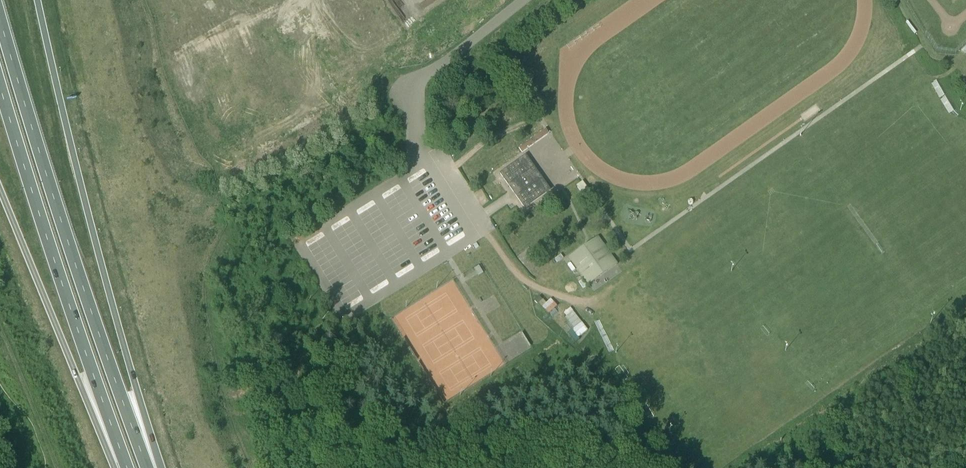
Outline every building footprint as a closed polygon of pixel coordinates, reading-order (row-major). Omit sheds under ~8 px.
[(533,139),(536,143),(549,133),(546,129),(533,139)] [(535,144),(532,140),(520,149),(522,153),(535,144)] [(527,154),(509,168),(500,174),(525,208),(551,190),(527,154)] [(588,193),(582,183),(577,187),(583,196),(588,193)] [(571,256),(589,286),(612,273),(613,276),(623,271),(603,237),(571,256)] [(479,276),(483,274),(484,273),(481,269),(479,266),(474,269),(475,270),(477,274),(479,276)] [(550,296),(541,305),(550,314),(559,305),(550,296)] [(572,306),(565,312),(576,327),(570,332),(576,340),(590,329),(572,306)]
